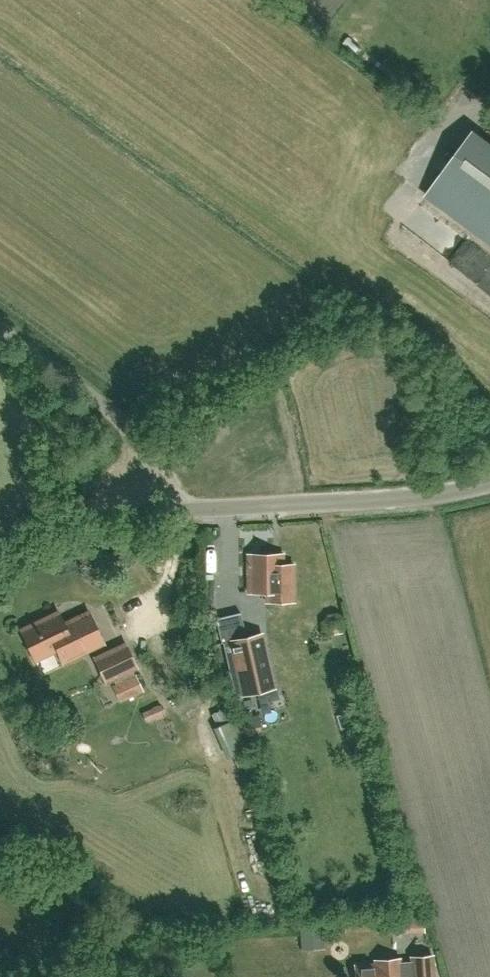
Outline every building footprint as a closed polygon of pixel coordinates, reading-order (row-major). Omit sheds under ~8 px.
[(427,195),(489,243),(489,145),(473,132),(427,195)] [(283,565),(283,553),(247,554),(248,593),(266,593),(266,602),(294,602),(294,565),(283,565)] [(223,631),(249,627),(247,614),(221,619),(223,631)] [(59,650),(89,636),(80,617),(65,624),(60,615),(39,625),(38,623),(22,630),(35,658),(58,648),(59,650)] [(261,634),(230,641),(243,695),(273,688),(261,634)] [(128,647),(97,661),(108,685),(139,670),(128,647)] [(116,684),(115,685),(122,701),(144,690),(137,675),(136,675),(116,684)] [(402,920),(403,934),(430,932),(429,918),(402,920)] [(414,976),(434,976),(433,956),(413,958),(413,961),(414,976)] [(376,963),(356,965),(357,976),(414,976),(413,961),(401,962),(401,958),(376,960),(376,963)]
